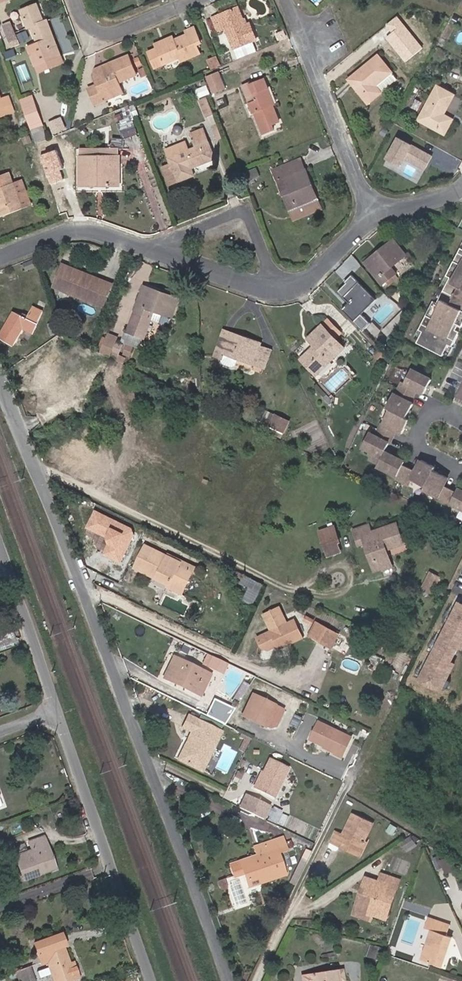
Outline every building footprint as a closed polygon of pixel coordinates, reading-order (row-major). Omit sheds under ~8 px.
[(61,55),(47,21),(44,22),(37,4),(21,10),(28,28),(31,26),(38,44),(28,47),(35,66),(36,65),(61,55)] [(238,8),(213,18),(218,31),(226,28),(238,59),(256,51),(252,41),(256,40),(250,24),(245,25),(238,8)] [(20,44),(10,22),(3,24),(12,48),(20,44)] [(200,54),(197,45),(201,43),(194,27),(185,31),(187,34),(174,40),(172,36),(164,40),(165,43),(156,46),(157,48),(148,52),(155,69),(164,65),(180,58),(182,61),(200,54)] [(419,35),(426,43),(434,36),(427,28),(419,35)] [(285,37),(283,32),(277,35),(279,40),(285,37)] [(63,62),(61,55),(36,65),(38,72),(63,62)] [(375,86),(392,73),(392,72),(378,55),(348,80),(368,104),(381,93),(375,86)] [(119,82),(136,75),(128,56),(110,63),(112,67),(93,75),(97,85),(89,88),(92,96),(95,103),(95,104),(104,101),(101,94),(120,86),(119,82)] [(220,65),(216,57),(208,60),(212,69),(220,65)] [(93,75),(112,67),(110,63),(95,69),(93,75)] [(220,75),(235,69),(234,65),(219,72),(220,75)] [(148,75),(145,68),(139,70),(142,78),(148,75)] [(220,75),(219,72),(206,77),(213,94),(226,88),(220,75)] [(397,79),(392,73),(375,86),(381,93),(397,79)] [(271,106),(264,90),(268,88),(265,79),(250,84),(249,83),(242,86),(253,113),(254,113),(263,134),(274,130),(272,124),(279,122),(273,105),(271,106)] [(104,101),(123,93),(120,86),(101,94),(104,101)] [(444,115),(454,95),(437,86),(418,120),(445,134),(453,119),(444,115)] [(17,112),(11,94),(3,96),(0,87),(0,117),(17,112)] [(275,104),(268,88),(264,90),(271,106),(273,105),(275,104)] [(34,102),(32,96),(20,100),(22,107),(34,102)] [(214,114),(207,98),(199,101),(206,117),(214,114)] [(41,120),(34,102),(22,107),(29,125),(41,120)] [(139,132),(129,105),(114,111),(118,124),(124,138),(139,132)] [(51,124),(55,133),(66,128),(63,119),(51,124)] [(43,127),(41,120),(29,125),(31,131),(43,127)] [(48,139),(43,127),(31,131),(36,144),(48,139)] [(185,142),(166,150),(169,158),(168,158),(171,165),(163,169),(169,185),(194,175),(191,168),(215,159),(203,129),(191,134),(196,147),(189,150),(185,142)] [(425,169),(432,156),(398,137),(391,150),(404,158),(425,169)] [(123,149),(124,139),(113,138),(112,145),(113,148),(123,149)] [(404,158),(391,150),(386,158),(400,166),(404,158)] [(119,185),(120,156),(118,156),(81,156),(79,157),(79,186),(91,186),(91,178),(108,178),(108,185),(119,185)] [(312,188),(300,159),(273,169),(278,181),(285,178),(291,192),(283,195),(290,211),(315,201),(310,189),(312,188)] [(25,178),(15,181),(12,171),(0,175),(0,210),(2,216),(34,205),(25,178)] [(291,192),(285,178),(278,181),(283,195),(291,192)] [(318,200),(312,188),(310,189),(315,201),(318,200)] [(396,273),(391,267),(406,255),(393,239),(378,251),(381,255),(367,266),(382,284),(386,282),(395,274),(396,273)] [(443,356),(449,344),(453,346),(460,331),(456,330),(459,325),(461,326),(461,248),(447,275),(448,276),(451,277),(438,302),(436,301),(434,301),(420,329),(423,331),(418,342),(443,356)] [(367,266),(381,255),(378,251),(364,263),(367,266)] [(113,284),(62,263),(53,287),(103,308),(113,284)] [(389,286),(399,278),(395,274),(386,282),(389,286)] [(362,315),(376,300),(352,275),(345,282),(346,284),(338,292),(349,303),(342,310),(363,331),(370,324),(362,315)] [(446,275),(433,300),(434,301),(436,301),(438,302),(451,277),(448,276),(447,275),(446,275)] [(161,292),(144,286),(143,289),(160,295),(161,292)] [(172,318),(179,298),(161,292),(160,295),(143,289),(127,332),(144,338),(152,318),(154,311),(171,317),(172,318)] [(29,316),(12,309),(1,338),(17,344),(24,328),(36,333),(46,308),(34,304),(29,316)] [(168,324),(171,317),(154,311),(152,318),(168,324)] [(341,333),(328,320),(322,325),(335,338),(341,333)] [(335,338),(322,325),(308,338),(315,346),(301,359),(316,375),(330,361),(326,357),(340,343),(335,338)] [(420,329),(419,329),(415,338),(419,340),(423,331),(420,329)] [(230,336),(231,333),(223,330),(214,356),(222,359),(230,336)] [(115,342),(117,337),(109,334),(107,338),(103,348),(101,352),(123,362),(125,358),(119,355),(111,351),(115,342)] [(103,348),(107,338),(102,336),(99,345),(103,348)] [(264,368),(271,350),(260,346),(261,343),(242,337),(241,340),(230,336),(222,359),(221,360),(221,362),(224,365),(231,367),(234,367),(236,365),(238,359),(264,368)] [(119,355),(123,345),(115,342),(111,351),(119,355)] [(330,361),(344,348),(340,343),(326,357),(330,361)] [(129,356),(133,347),(127,344),(124,355),(129,356)] [(453,346),(449,344),(445,353),(449,355),(453,346)] [(57,346),(44,355),(49,363),(62,354),(57,346)] [(53,399),(69,383),(43,357),(27,373),(53,399)] [(458,489),(456,491),(443,485),(447,477),(439,473),(434,470),(435,467),(421,460),(415,471),(403,464),(404,462),(384,451),(395,430),(402,433),(409,419),(406,418),(413,404),(409,402),(416,389),(424,393),(431,379),(411,369),(404,383),(403,382),(396,395),(393,394),(386,408),(389,409),(376,436),(369,433),(362,446),(372,452),(369,459),(378,464),(377,465),(397,475),(396,477),(409,484),(412,480),(425,486),(424,490),(437,497),(436,498),(450,505),(451,503),(461,508),(461,491),(458,489)] [(333,396),(320,381),(318,384),(331,398),(333,396)] [(272,421),(275,415),(268,412),(265,418),(272,421)] [(284,432),(289,421),(275,415),(272,421),(271,423),(266,420),(265,423),(270,425),(283,432),(284,432)] [(283,432),(270,425),(268,430),(281,436),(283,432)] [(123,562),(139,528),(96,509),(87,527),(101,534),(97,544),(107,548),(105,554),(123,562)] [(403,544),(396,524),(371,532),(368,525),(353,530),(358,542),(364,540),(367,547),(369,547),(374,545),(378,557),(373,558),(377,570),(392,566),(386,550),(403,544)] [(339,542),(334,526),(319,532),(327,555),(340,551),(337,543),(339,542)] [(193,570),(166,557),(167,556),(164,554),(145,545),(136,565),(157,575),(156,579),(169,585),(168,588),(182,594),(193,570)] [(378,557),(374,545),(369,547),(373,558),(378,557)] [(195,567),(168,554),(167,556),(166,557),(193,570),(195,567)] [(157,575),(136,565),(134,568),(156,579),(157,575)] [(263,584),(238,571),(234,580),(249,588),(243,600),(253,605),(263,584)] [(430,593),(439,577),(430,572),(421,589),(430,593)] [(459,602),(419,678),(440,689),(442,687),(446,679),(450,671),(446,669),(450,662),(458,645),(461,638),(461,604),(459,602)] [(302,638),(294,620),(287,623),(279,607),(263,615),(271,631),(257,638),(262,648),(268,650),(277,646),(278,649),(302,638)] [(338,635),(316,622),(309,635),(331,648),(338,635)] [(210,674),(173,656),(163,678),(200,696),(210,674)] [(222,673),(226,664),(212,657),(207,666),(222,673)] [(386,682),(392,671),(380,665),(374,675),(386,682)] [(446,679),(442,687),(446,689),(450,681),(446,679)] [(274,705),(252,694),(242,716),(265,727),(270,727),(275,726),(283,710),(274,705)] [(202,771),(221,732),(188,716),(182,727),(191,732),(178,759),(202,771)] [(342,757),(351,737),(319,721),(310,739),(325,746),(335,751),(335,752),(334,753),(342,757)] [(244,753),(251,739),(242,734),(240,738),(244,740),(239,750),(244,753)] [(273,798),(288,767),(270,758),(263,772),(255,788),(273,798)] [(240,779),(243,774),(237,771),(234,776),(240,779)] [(255,788),(263,772),(261,771),(253,788),(255,788)] [(246,794),(240,808),(264,819),(270,806),(246,794)] [(276,823),(281,811),(274,808),(268,819),(276,823)] [(357,856),(365,840),(373,823),(353,813),(343,834),(336,830),(330,843),(357,856)] [(284,825),(288,817),(281,814),(278,823),(284,825)] [(55,869),(43,837),(29,842),(31,850),(15,856),(23,880),(55,869)] [(415,843),(411,837),(401,844),(407,852),(417,845),(415,843)] [(284,871),(278,852),(286,849),(282,838),(261,844),(264,853),(255,856),(229,865),(233,877),(244,874),(246,880),(263,874),(264,878),(284,871)] [(360,857),(367,841),(365,840),(357,856),(360,857)] [(264,853),(261,844),(253,847),(255,856),(264,853)] [(443,868),(440,860),(438,856),(432,858),(436,870),(443,868)] [(454,871),(448,857),(440,860),(443,868),(446,874),(454,871)] [(248,887),(285,875),(284,871),(264,878),(263,874),(246,880),(248,887)] [(387,916),(393,899),(389,898),(396,879),(381,874),(379,882),(366,877),(355,909),(372,915),(373,911),(387,916)] [(393,899),(399,880),(396,879),(389,898),(393,899)] [(370,921),(372,915),(355,909),(353,915),(370,921)] [(386,919),(387,916),(373,911),(372,915),(386,919)] [(442,967),(452,937),(447,935),(450,925),(429,918),(425,928),(431,930),(421,960),(442,967)] [(63,947),(65,946),(61,934),(33,944),(41,964),(47,962),(53,980),(70,980),(79,978),(73,962),(69,964),(63,947)] [(422,956),(426,944),(420,941),(416,954),(422,956)] [(379,960),(382,950),(370,946),(367,956),(379,960)] [(31,967),(25,969),(29,980),(36,980),(31,967)] [(25,969),(15,973),(18,980),(29,980),(25,969)] [(342,970),(302,977),(302,980),(344,980),(342,970)]
